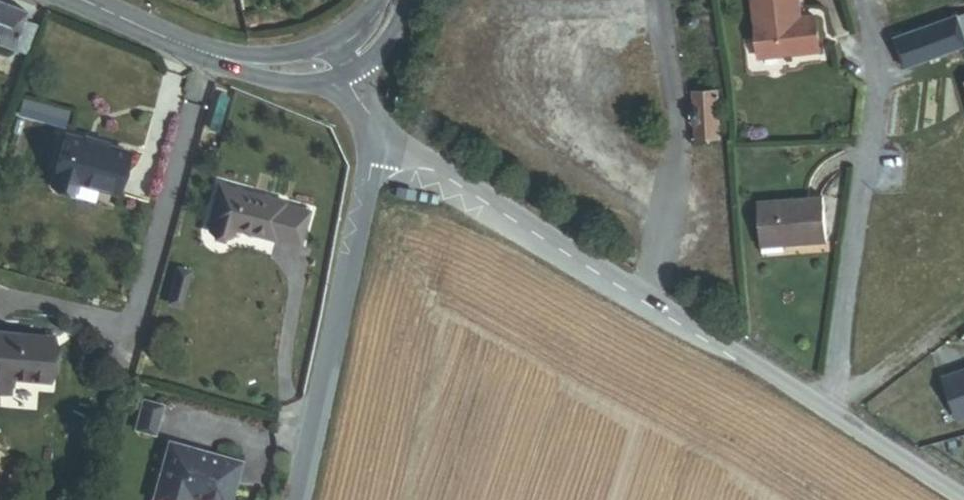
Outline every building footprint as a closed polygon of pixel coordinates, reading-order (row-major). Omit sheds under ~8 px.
[(823,59),(819,23),(803,24),(800,0),(777,0),(755,2),(760,55),(782,52),(784,63),(823,59)] [(27,11),(0,1),(0,42),(12,47),(24,18),(27,11)] [(12,47),(30,54),(39,24),(24,18),(12,47)] [(688,19),(684,23),(684,29),(688,33),(694,33),(699,29),(699,23),(694,19),(688,19)] [(963,62),(963,40),(958,23),(897,45),(907,73),(946,60),(949,67),(963,62)] [(761,65),(784,63),(782,52),(760,55),(761,65)] [(699,144),(720,143),(719,100),(697,101),(697,118),(693,118),(693,125),(698,125),(699,144)] [(66,115),(22,102),(17,117),(62,130),(66,115)] [(219,138),(229,104),(221,102),(211,136),(219,138)] [(79,180),(118,190),(128,155),(64,137),(50,186),(75,193),(79,180)] [(247,230),(316,244),(325,203),(225,182),(213,236),(244,243),(247,230)] [(415,187),(396,184),(394,194),(413,197),(415,187)] [(427,192),(419,190),(418,199),(426,200),(427,192)] [(823,204),(760,208),(763,256),(785,255),(784,249),(826,247),(823,204)] [(182,313),(191,279),(180,276),(171,310),(182,313)] [(51,381),(55,349),(44,347),(45,337),(0,331),(0,388),(14,390),(15,376),(51,381)] [(44,347),(55,349),(56,338),(45,337),(44,347)] [(944,383),(958,424),(963,422),(963,376),(944,383)] [(153,433),(161,406),(144,401),(136,428),(153,433)] [(240,462),(169,442),(154,499),(191,499),(191,498),(198,499),(230,499),(240,462)]
